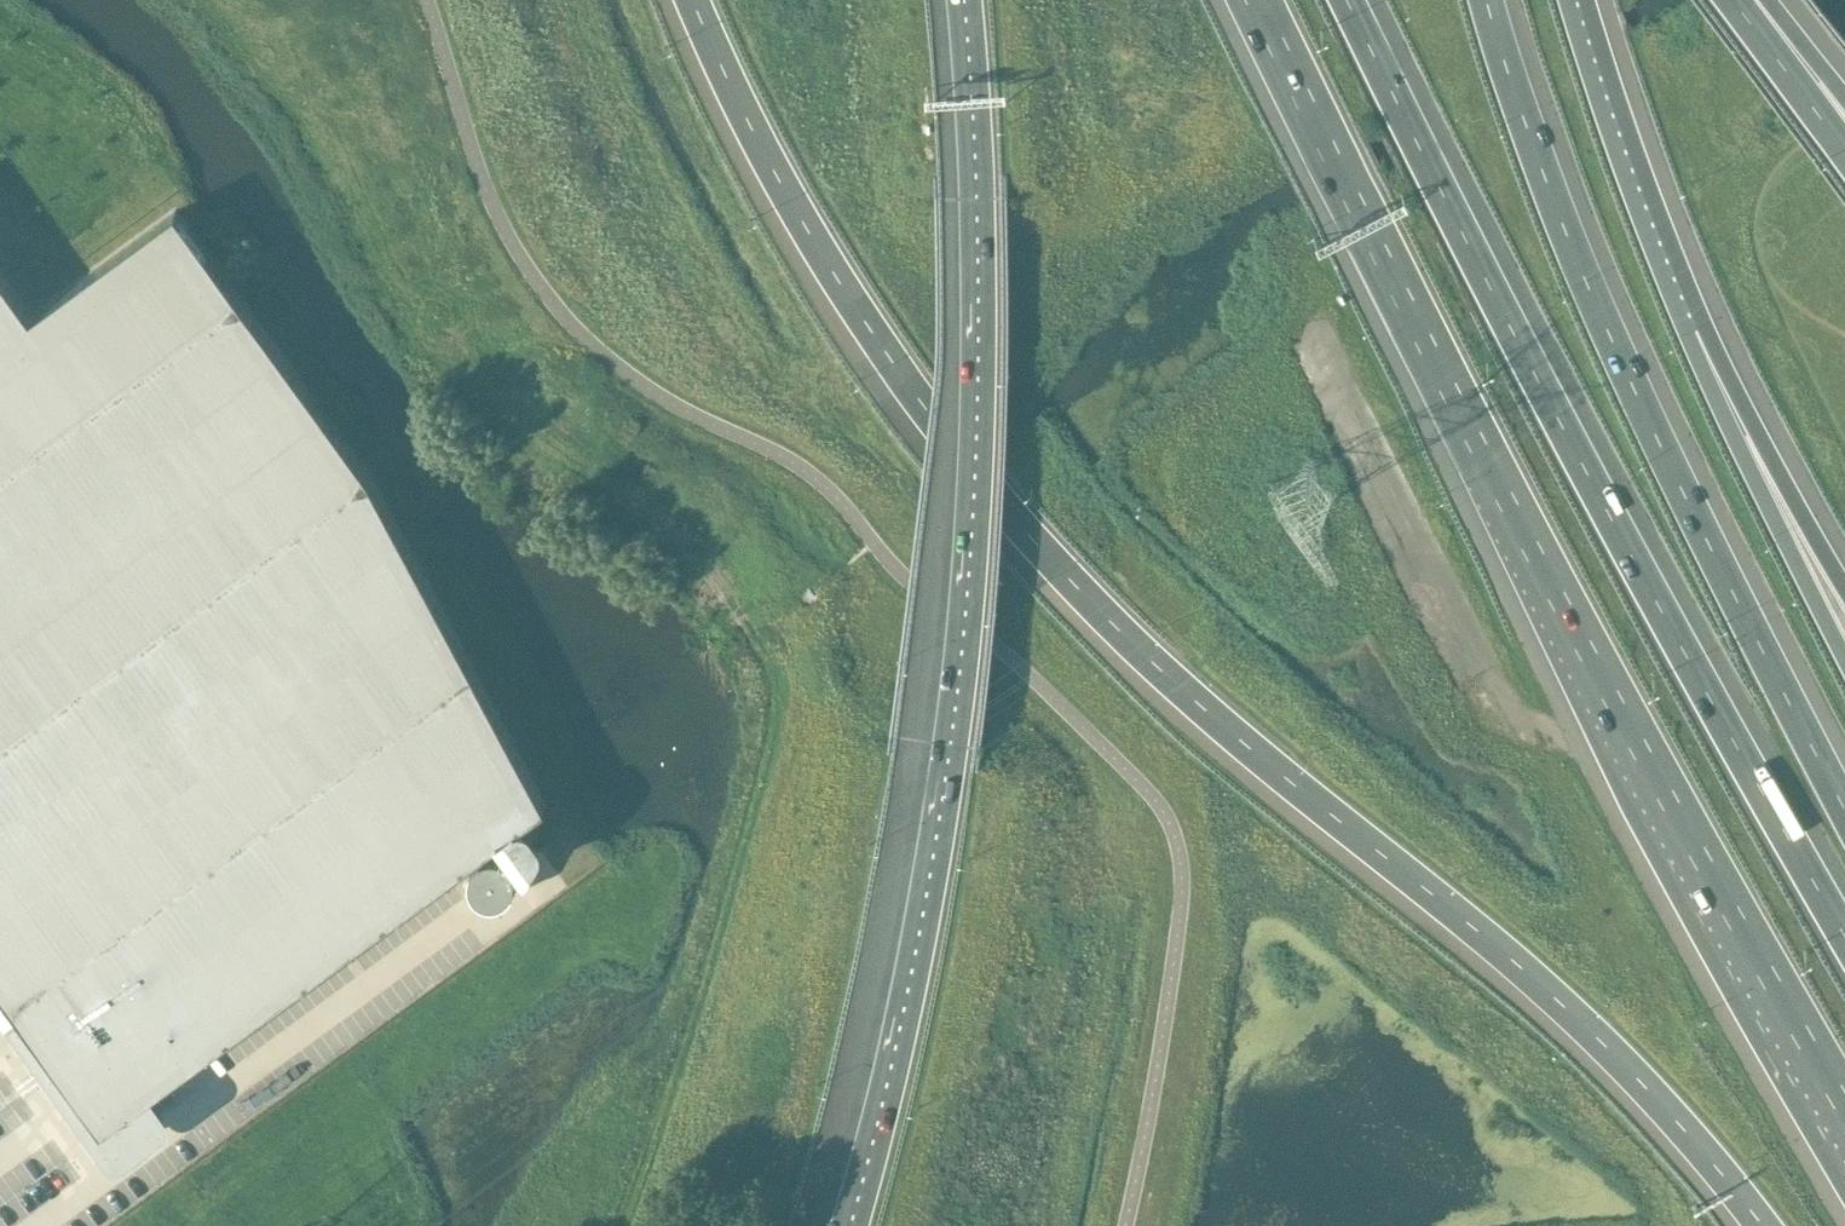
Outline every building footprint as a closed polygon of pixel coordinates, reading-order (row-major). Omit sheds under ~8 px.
[(8,1003),(9,1005),(2,1010),(64,1096),(62,1097),(61,1099),(70,1112),(71,1112),(72,1111),(75,1110),(106,1153),(109,1156),(165,1115),(162,1112),(149,1094),(168,1081),(193,1063),(339,956),(349,948),(499,838),(501,840),(497,842),(514,865),(531,852),(514,828),(544,805),(368,474),(175,210),(30,315),(0,274),(0,992),(8,1003)]
